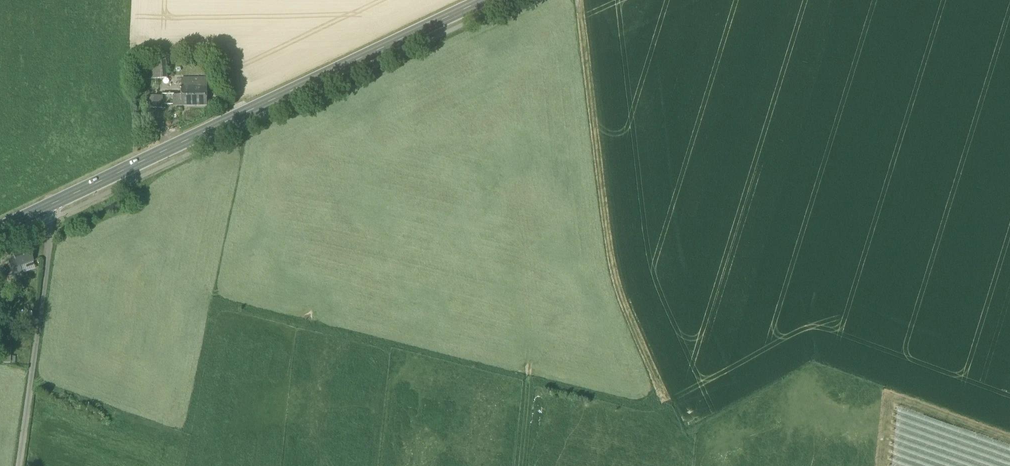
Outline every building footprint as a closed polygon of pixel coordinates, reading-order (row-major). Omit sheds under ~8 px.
[(140,67),(141,81),(165,80),(164,62),(152,62),(152,67),(140,67)] [(199,86),(208,87),(208,78),(199,79),(199,86)] [(175,106),(208,106),(208,87),(199,86),(193,86),(182,86),(182,92),(175,92),(175,106)] [(144,97),(144,108),(161,107),(161,97),(144,97)] [(12,253),(14,259),(17,267),(20,266),(32,262),(33,261),(28,247),(12,253)] [(11,269),(17,267),(14,259),(8,261),(11,269)] [(20,266),(22,272),(22,273),(35,269),(32,262),(20,266)] [(11,269),(13,276),(22,272),(20,266),(17,267),(11,269)]
